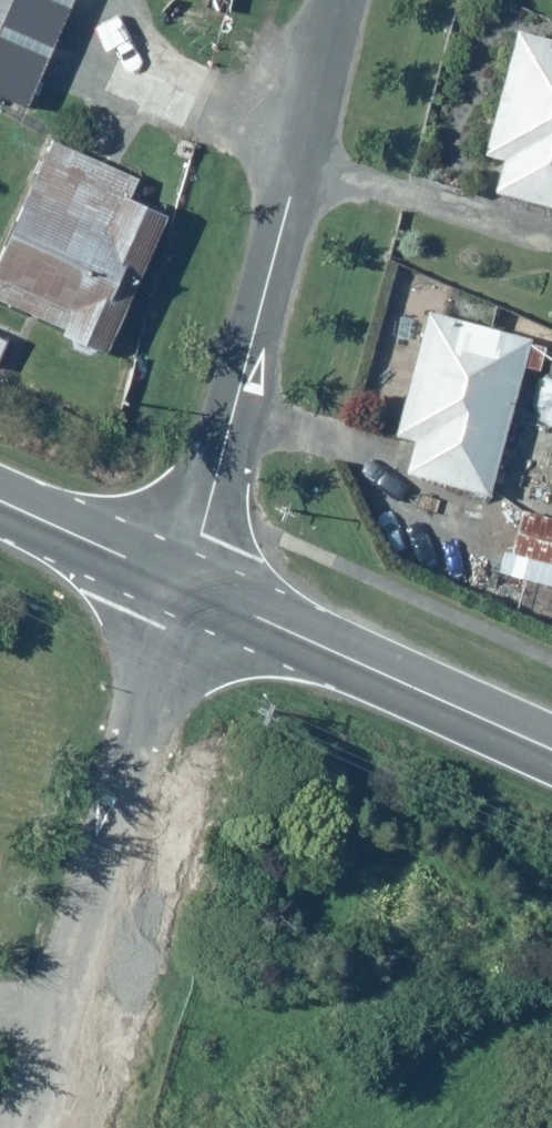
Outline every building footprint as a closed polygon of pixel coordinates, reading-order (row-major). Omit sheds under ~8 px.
[(514,23),(484,151),(499,154),(489,195),(551,210),(551,32),(514,23)] [(52,137),(0,251),(0,300),(107,348),(168,214),(128,196),(137,175),(52,137)] [(549,334),(422,303),(391,429),(414,434),(405,471),(490,491),(520,367),(540,372),(549,334)] [(498,550),(494,576),(551,587),(551,559),(498,550)]
